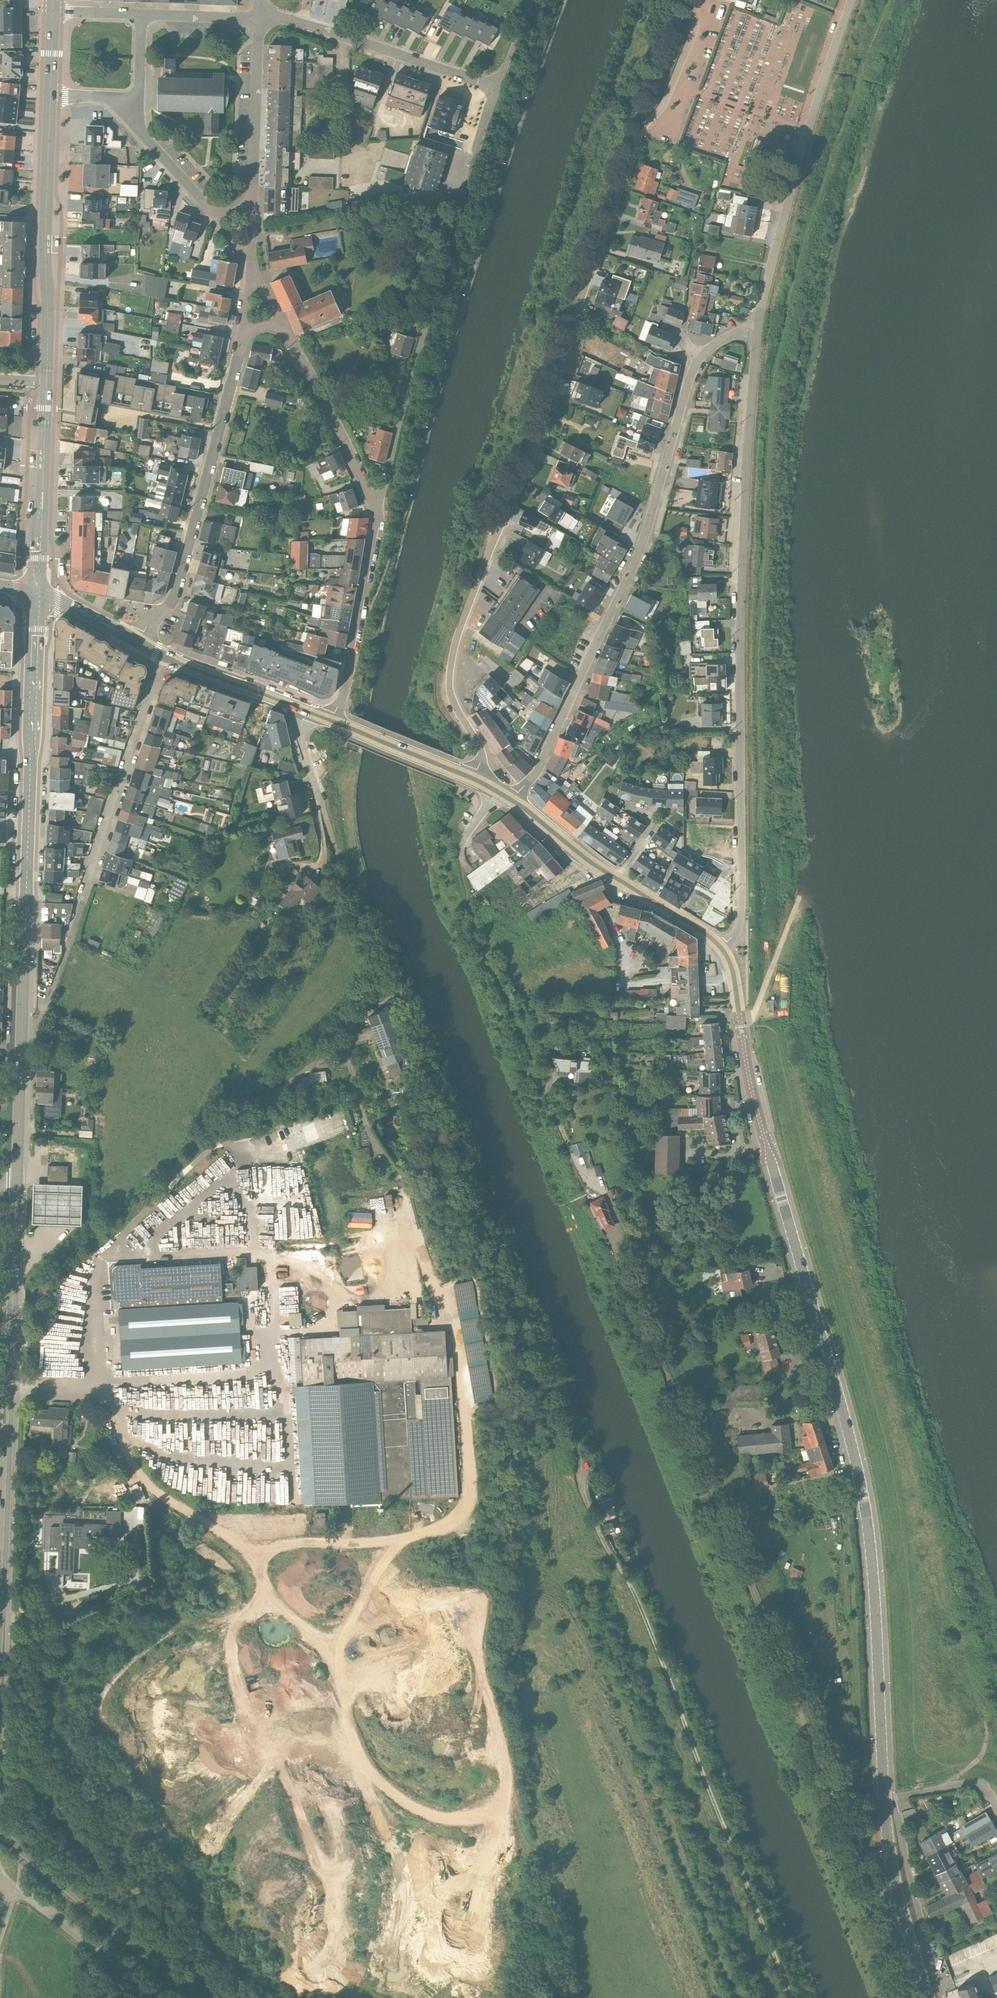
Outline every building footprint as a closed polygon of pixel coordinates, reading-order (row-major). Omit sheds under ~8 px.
[(381,19),(388,5),(383,2),(384,0),(375,0),(368,13),(372,16),(373,15),(381,19)] [(393,25),(394,23),(401,10),(396,7),(397,5),(391,1),(388,5),(381,19),(393,25)] [(777,23),(784,4),(781,3),(775,18),(765,14),(763,18),(777,23)] [(405,29),(406,28),(414,14),(408,11),(410,9),(403,6),(401,10),(394,23),(405,29)] [(21,7),(10,8),(0,9),(0,21),(22,21),(21,7)] [(450,32),(451,30),(459,15),(447,8),(437,25),(450,32)] [(416,10),(414,14),(406,28),(419,34),(427,19),(421,16),(422,13),(416,10)] [(462,37),(464,35),(472,20),(466,16),(465,18),(459,15),(451,30),(462,37)] [(477,39),(478,38),(485,24),(479,21),(478,23),(472,20),(464,35),(475,41),(476,39),(477,39)] [(22,35),(22,21),(0,21),(0,35),(22,35)] [(491,27),(485,24),(478,38),(485,42),(484,43),(488,45),(498,29),(492,25),(491,27)] [(22,35),(0,35),(0,52),(1,52),(1,48),(22,48),(22,35)] [(167,41),(167,52),(177,52),(177,41),(167,41)] [(269,61),(303,62),(303,60),(306,60),(306,51),(304,51),(304,49),(292,49),(292,46),(270,45),(270,51),(269,61)] [(24,55),(22,55),(22,52),(3,51),(3,56),(0,56),(0,65),(21,65),(21,62),(24,62),(24,55)] [(317,65),(333,66),(333,58),(324,57),(324,55),(318,55),(317,65)] [(167,78),(166,78),(165,91),(159,91),(159,96),(165,97),(165,110),(205,111),(205,133),(218,134),(218,112),(224,112),(224,106),(227,106),(228,86),(224,86),(225,74),(176,72),(176,59),(166,58),(166,70),(167,70),(167,78)] [(302,90),(303,62),(269,61),(269,69),(271,70),(271,74),(269,74),(269,89),(302,90)] [(0,65),(0,72),(0,73),(0,77),(1,77),(0,82),(20,84),(20,79),(21,79),(22,76),(23,75),(24,69),(21,68),(21,65),(0,65)] [(325,65),(317,65),(317,77),(325,77),(325,65)] [(355,98),(354,101),(372,108),(384,74),(360,66),(359,70),(355,69),(353,75),(355,75),(353,81),(356,81),(354,86),(356,87),(352,97),(355,98)] [(431,84),(397,73),(386,105),(420,117),(431,84)] [(0,82),(0,96),(19,98),(19,91),(21,90),(21,87),(20,86),(20,84),(0,82)] [(297,96),(297,90),(269,89),(268,105),(268,113),(267,131),(267,145),(300,146),(301,133),(302,96),(297,96)] [(461,111),(464,102),(441,95),(431,127),(454,134),(457,125),(456,124),(460,111),(460,112),(461,111)] [(0,96),(0,122),(16,124),(19,98),(0,96)] [(86,145),(107,146),(108,131),(104,131),(104,127),(89,126),(86,129),(86,145)] [(379,141),(386,140),(386,130),(378,131),(379,141)] [(15,147),(15,142),(15,136),(6,135),(6,133),(0,133),(0,148),(14,150),(14,148),(15,147)] [(416,144),(402,186),(413,189),(415,186),(426,189),(434,188),(437,178),(440,179),(446,161),(448,153),(416,144)] [(86,145),(85,165),(103,165),(104,154),(106,154),(106,148),(107,148),(107,146),(86,145)] [(300,169),(300,146),(267,145),(266,168),(265,174),(265,187),(291,188),(291,175),(288,175),(289,169),(300,169)] [(310,147),(310,158),(334,159),(334,147),(310,147)] [(0,148),(0,168),(12,169),(14,150),(0,148)] [(83,186),(83,187),(109,188),(110,186),(117,186),(117,173),(110,173),(111,167),(125,168),(125,165),(103,165),(85,165),(84,165),(83,186)] [(657,171),(658,170),(643,165),(640,172),(639,172),(636,179),(638,180),(635,187),(654,193),(658,182),(654,181),(655,178),(658,179),(660,173),(657,171)] [(11,190),(13,170),(0,168),(0,189),(11,190)] [(742,189),(742,191),(750,193),(754,177),(745,175),(743,186),(741,185),(741,189),(742,189)] [(333,177),(309,176),(308,188),(333,189),(333,177)] [(131,185),(121,184),(120,196),(138,196),(138,179),(131,179),(131,185)] [(265,187),(264,212),(286,213),(286,211),(298,211),(299,188),(291,188),(265,187)] [(677,201),(693,207),(698,195),(678,188),(678,191),(669,188),(666,197),(672,200),(671,202),(676,204),(677,201)] [(12,190),(0,189),(0,205),(11,206),(12,190)] [(729,194),(730,191),(719,189),(718,192),(717,198),(729,200),(730,194),(729,194)] [(164,191),(156,190),(154,207),(159,208),(159,210),(158,210),(157,218),(169,219),(172,194),(164,193),(164,191)] [(398,194),(366,200),(366,205),(398,199),(398,194)] [(731,203),(729,202),(727,214),(732,215),(753,220),(754,219),(756,207),(746,205),(747,197),(733,195),(731,203)] [(661,230),(673,233),(675,226),(664,222),(664,220),(659,218),(661,212),(656,210),(658,202),(643,196),(636,218),(662,227),(661,230)] [(108,204),(108,198),(101,198),(101,199),(85,199),(85,202),(84,203),(84,212),(105,212),(106,204),(108,204)] [(342,200),(325,203),(327,212),(344,209),(342,200)] [(191,215),(178,211),(173,229),(175,230),(172,241),(173,241),(169,253),(178,255),(189,220),(190,220),(191,215)] [(108,212),(84,212),(83,218),(86,218),(86,223),(93,223),(94,228),(109,229),(110,219),(108,219),(108,212)] [(753,220),(732,215),(727,214),(726,214),(724,226),(730,227),(729,232),(751,236),(753,220)] [(146,215),(138,215),(138,227),(150,227),(150,222),(146,222),(146,215)] [(196,241),(201,224),(190,220),(189,220),(178,255),(189,258),(193,247),(192,247),(190,246),(192,240),(195,242),(196,241)] [(25,255),(26,222),(0,221),(0,254),(25,255)] [(717,236),(719,226),(708,224),(706,234),(717,236)] [(632,235),(627,252),(645,258),(646,256),(658,260),(663,243),(664,243),(666,236),(656,233),(653,240),(641,236),(640,238),(632,235)] [(305,251),(314,249),(311,236),(289,240),(291,249),(268,253),(271,269),(307,262),(305,251)] [(130,250),(130,246),(129,246),(82,244),(82,256),(99,257),(100,252),(114,252),(114,251),(118,251),(118,250),(130,250)] [(25,255),(0,254),(0,286),(24,288),(25,255)] [(700,254),(697,272),(705,274),(712,275),(715,257),(700,254)] [(178,256),(176,262),(185,265),(188,258),(178,256)] [(193,269),(190,282),(216,287),(217,285),(233,287),(237,263),(213,259),(210,272),(193,269)] [(107,264),(81,263),(81,276),(88,276),(88,278),(106,279),(107,264)] [(693,292),(693,293),(713,297),(717,298),(719,288),(710,286),(712,277),(697,273),(696,273),(696,279),(692,279),(690,291),(693,292)] [(155,276),(144,274),(143,295),(154,297),(155,276)] [(290,274),(271,283),(284,311),(303,303),(290,274)] [(637,295),(627,292),(631,280),(613,274),(610,282),(603,280),(601,285),(602,288),(600,291),(622,300),(634,303),(637,295)] [(165,299),(168,279),(155,276),(154,297),(165,299)] [(675,277),(672,287),(684,290),(688,282),(675,277)] [(23,304),(24,288),(0,286),(0,301),(23,304)] [(341,313),(331,290),(287,310),(296,332),(341,313)] [(612,324),(623,330),(628,321),(620,316),(623,312),(619,311),(622,300),(600,291),(599,295),(597,296),(595,301),(608,306),(607,309),(617,314),(612,324)] [(101,292),(81,292),(81,307),(102,309),(102,301),(101,301),(101,292)] [(211,308),(229,311),(231,299),(221,296),(221,295),(207,292),(205,300),(207,300),(206,306),(211,307),(211,308)] [(713,297),(693,293),(690,308),(710,313),(713,297)] [(742,298),(728,294),(726,300),(741,304),(742,298)] [(685,309),(684,309),(670,304),(671,301),(662,297),(656,314),(651,312),(648,320),(658,324),(660,319),(680,326),(684,314),(683,313),(685,309)] [(23,317),(23,304),(0,301),(0,316),(23,317)] [(198,321),(217,325),(218,323),(226,325),(229,311),(211,308),(211,307),(203,306),(195,304),(193,318),(198,319),(198,321)] [(102,309),(81,307),(80,319),(88,320),(88,322),(103,323),(103,329),(114,332),(114,331),(114,324),(103,323),(103,309),(102,309)] [(710,313),(690,308),(688,318),(690,319),(717,324),(719,315),(710,313)] [(181,315),(166,312),(165,319),(167,320),(167,321),(180,323),(181,315)] [(21,332),(23,317),(0,316),(0,331),(21,332)] [(690,319),(688,329),(709,336),(710,334),(715,334),(717,324),(690,319)] [(164,333),(178,336),(180,323),(167,321),(164,333)] [(658,324),(652,322),(644,341),(670,351),(674,342),(670,340),(673,334),(656,328),(658,324)] [(159,327),(152,327),(152,335),(151,335),(151,340),(158,340),(159,327)] [(0,331),(0,346),(21,347),(21,332),(0,331)] [(387,344),(385,351),(407,357),(413,337),(392,331),(388,344),(387,344)] [(204,334),(194,332),(192,340),(193,341),(192,346),(201,348),(220,352),(223,337),(204,333),(204,334)] [(101,350),(119,354),(121,345),(107,343),(107,336),(100,335),(100,334),(79,333),(79,347),(95,348),(95,350),(101,350)] [(158,340),(151,340),(151,345),(156,346),(157,345),(159,345),(159,347),(165,348),(166,342),(158,340)] [(644,346),(636,341),(629,351),(633,353),(632,355),(637,358),(644,346)] [(252,345),(241,386),(255,390),(264,359),(270,361),(273,349),(252,345)] [(95,348),(79,347),(78,360),(88,361),(88,362),(101,363),(101,350),(95,350),(95,348)] [(189,353),(188,360),(209,365),(209,363),(217,364),(218,358),(220,359),(221,354),(219,354),(220,352),(201,348),(200,355),(189,353)] [(656,357),(649,353),(645,362),(652,367),(677,374),(679,364),(657,356),(656,357)] [(734,371),(739,372),(741,364),(737,363),(738,359),(724,355),(723,360),(714,357),(712,363),(721,366),(721,367),(734,371)] [(169,363),(152,360),(150,371),(151,371),(150,381),(155,382),(166,384),(169,363)] [(107,364),(105,372),(116,374),(116,373),(119,373),(125,373),(126,366),(118,365),(118,366),(107,364)] [(621,367),(619,372),(631,377),(633,372),(621,367)] [(643,378),(641,381),(654,387),(672,394),(677,374),(652,367),(649,380),(643,378)] [(634,387),(631,394),(640,397),(653,400),(654,398),(670,404),(672,394),(654,387),(641,381),(631,377),(619,372),(616,370),(612,377),(634,387)] [(183,404),(193,406),(194,396),(175,392),(176,386),(166,384),(155,382),(154,388),(135,385),(136,378),(116,374),(115,374),(113,380),(83,374),(78,373),(77,381),(77,400),(76,421),(96,425),(99,408),(95,407),(96,402),(110,404),(113,392),(132,395),(130,408),(150,412),(153,399),(156,400),(172,403),(170,416),(180,418),(183,404)] [(729,419),(729,411),(730,403),(727,403),(729,378),(708,377),(702,390),(712,391),(711,401),(710,401),(710,409),(709,417),(710,417),(709,430),(724,431),(725,419),(729,419)] [(596,407),(602,390),(576,381),(570,397),(596,407)] [(209,399),(194,396),(193,406),(190,420),(200,422),(201,419),(204,407),(207,408),(209,399)] [(646,406),(644,413),(665,421),(668,414),(670,404),(654,398),(653,400),(640,397),(638,404),(646,406)] [(627,411),(619,408),(616,416),(624,419),(627,411)] [(633,412),(631,418),(638,420),(635,427),(641,430),(640,433),(656,439),(660,428),(647,423),(650,418),(633,412)] [(595,419),(587,415),(584,422),(592,426),(595,419)] [(692,417),(691,425),(703,426),(703,418),(692,417)] [(138,437),(145,439),(148,419),(140,418),(138,437)] [(115,434),(115,431),(79,425),(76,438),(95,442),(97,435),(107,438),(108,433),(115,434)] [(370,450),(368,457),(373,459),(371,466),(379,468),(382,461),(384,462),(392,432),(377,428),(375,435),(372,434),(369,443),(366,442),(364,449),(370,450)] [(651,452),(656,439),(634,431),(631,440),(618,435),(611,454),(614,456),(611,464),(620,467),(627,446),(642,451),(643,449),(651,452)] [(198,448),(200,437),(182,434),(181,437),(164,434),(162,441),(162,442),(198,448)] [(116,451),(118,441),(106,439),(104,448),(116,451)] [(560,452),(584,465),(590,454),(565,442),(560,452)] [(196,459),(198,448),(167,443),(165,450),(172,451),(172,453),(178,455),(178,456),(196,459)] [(151,446),(139,444),(138,455),(149,457),(151,446)] [(84,451),(75,451),(74,465),(110,466),(111,457),(95,457),(95,451),(84,450),(84,451)] [(708,462),(708,468),(730,471),(732,452),(717,450),(716,463),(708,462)] [(332,471),(345,465),(339,451),(307,465),(312,478),(322,474),(325,480),(334,476),(332,471)] [(126,462),(128,453),(117,452),(116,460),(126,462)] [(685,466),(699,468),(700,460),(686,458),(686,459),(685,466)] [(152,473),(146,471),(144,478),(162,482),(163,478),(156,477),(157,473),(158,473),(169,476),(167,484),(185,488),(188,474),(180,472),(180,469),(160,464),(161,460),(155,459),(152,473)] [(568,485),(571,486),(578,468),(558,460),(555,466),(554,466),(549,479),(567,486),(568,485)] [(274,466),(251,461),(249,470),(272,474),(274,466)] [(74,465),(74,478),(82,479),(82,482),(83,482),(83,483),(98,483),(98,482),(106,482),(106,466),(74,465)] [(246,473),(246,472),(224,467),(220,484),(248,490),(249,490),(253,474),(246,473)] [(598,474),(586,468),(584,473),(595,479),(598,474)] [(694,506),(719,510),(722,482),(698,479),(694,506)] [(148,493),(147,498),(181,506),(185,488),(159,482),(155,495),(148,493)] [(298,485),(288,483),(286,492),(297,493),(298,485)] [(220,484),(216,501),(235,505),(235,504),(244,506),(248,490),(220,484)] [(352,488),(329,495),(331,504),(334,503),(337,512),(358,506),(352,488)] [(564,493),(561,501),(571,505),(571,504),(575,505),(578,498),(564,493)] [(549,494),(543,504),(542,503),(538,510),(558,521),(557,522),(566,527),(573,516),(558,508),(562,502),(549,494)] [(92,505),(93,496),(73,495),(72,503),(71,510),(72,510),(73,511),(90,511),(90,505),(92,505)] [(122,521),(127,522),(129,505),(131,505),(131,499),(129,498),(129,497),(126,497),(126,498),(125,498),(122,521)] [(131,512),(130,521),(141,522),(142,515),(142,514),(146,515),(146,516),(168,521),(168,518),(177,521),(181,506),(147,498),(145,506),(148,507),(148,510),(139,509),(139,513),(131,512)] [(616,498),(606,516),(624,525),(633,508),(616,498)] [(217,539),(233,542),(237,527),(218,522),(221,512),(221,511),(208,508),(206,519),(205,519),(200,539),(215,543),(217,539)] [(548,527),(550,525),(537,518),(537,517),(523,510),(517,523),(531,530),(533,525),(544,531),(546,526),(548,527)] [(73,530),(119,530),(121,521),(104,519),(104,511),(73,511),(73,530)] [(104,511),(104,519),(122,521),(123,512),(104,511)] [(343,518),(340,537),(365,536),(368,517),(343,518)] [(718,519),(695,517),(692,535),(715,538),(718,519)] [(662,521),(659,533),(675,536),(675,537),(685,538),(687,527),(677,526),(677,523),(662,521)] [(130,533),(136,534),(138,524),(127,522),(126,526),(132,528),(130,533)] [(599,526),(590,545),(601,551),(602,549),(604,550),(601,556),(617,565),(626,549),(623,547),(624,545),(603,534),(605,530),(599,526)] [(73,530),(72,548),(103,549),(103,547),(108,547),(108,537),(118,537),(119,530),(73,530)] [(129,541),(123,533),(119,536),(125,544),(129,541)] [(656,540),(666,542),(667,535),(659,533),(656,540)] [(171,537),(158,534),(149,566),(171,572),(176,551),(168,549),(171,537)] [(17,539),(0,536),(0,571),(6,572),(13,573),(16,571),(17,539)] [(359,571),(365,538),(348,538),(345,555),(321,555),(315,553),(308,553),(308,540),(291,541),(290,568),(328,569),(341,568),(341,567),(359,571)] [(527,540),(517,557),(534,568),(538,562),(544,565),(551,554),(527,540)] [(712,566),(714,548),(704,547),(704,545),(693,544),(693,545),(685,544),(683,558),(677,558),(682,573),(700,575),(700,567),(701,567),(702,565),(712,566)] [(103,549),(72,548),(72,566),(102,567),(103,549)] [(221,554),(221,553),(216,552),(215,553),(203,550),(199,562),(217,567),(219,559),(226,560),(227,556),(221,554)] [(601,556),(591,574),(606,583),(610,575),(611,576),(617,565),(601,556)] [(113,561),(106,596),(124,599),(131,564),(113,561)] [(217,567),(199,562),(196,574),(209,577),(209,578),(213,579),(215,574),(225,577),(227,569),(217,567)] [(102,567),(72,566),(71,580),(73,582),(73,583),(76,587),(77,587),(79,589),(106,594),(111,572),(102,570),(102,567)] [(147,566),(146,576),(169,579),(171,572),(149,566),(147,566)] [(357,584),(359,571),(341,567),(341,568),(330,569),(329,575),(333,575),(333,577),(329,577),(329,581),(324,581),(324,584),(356,587),(352,586),(353,583),(357,584)] [(195,594),(214,599),(214,598),(220,600),(224,585),(218,583),(213,582),(213,579),(209,578),(209,577),(196,574),(193,587),(191,593),(195,594)] [(512,629),(540,589),(518,574),(491,612),(490,614),(512,629)] [(146,579),(129,576),(125,597),(144,601),(146,579)] [(165,594),(169,579),(146,576),(144,601),(152,602),(165,594)] [(688,589),(690,615),(690,621),(696,620),(696,614),(697,614),(697,607),(706,606),(705,601),(706,601),(706,599),(716,599),(715,583),(701,583),(700,576),(689,577),(689,589),(688,589)] [(603,592),(586,582),(575,600),(592,611),(603,592)] [(325,605),(352,608),(356,587),(328,585),(325,605)] [(624,608),(645,620),(647,615),(651,617),(659,601),(643,593),(640,599),(631,594),(624,608)] [(207,605),(189,600),(186,613),(212,620),(212,622),(213,622),(227,626),(231,627),(233,618),(233,616),(222,613),(222,614),(206,610),(207,605)] [(15,615),(6,604),(0,604),(0,630),(14,630),(15,615)] [(321,605),(319,618),(350,621),(352,608),(321,605)] [(186,613),(181,630),(207,638),(209,629),(210,629),(213,622),(212,622),(212,620),(186,613)] [(512,629),(490,614),(478,631),(498,645),(499,645),(503,648),(497,657),(508,664),(526,638),(512,629)] [(347,634),(347,633),(350,621),(319,618),(309,615),(306,623),(347,634)] [(82,660),(117,681),(127,659),(129,655),(94,635),(65,618),(61,617),(59,618),(57,620),(56,624),(55,635),(55,658),(82,660)] [(700,629),(696,629),(696,635),(700,635),(700,637),(699,637),(699,647),(717,646),(717,628),(716,628),(715,620),(692,621),(693,628),(700,628),(700,629)] [(246,668),(255,637),(227,628),(227,626),(213,622),(210,629),(209,629),(207,638),(203,653),(246,668)] [(609,635),(605,644),(634,649),(642,632),(629,629),(615,624),(611,635),(609,635)] [(307,632),(313,634),(314,628),(306,626),(304,631),(307,632)] [(347,634),(322,627),(320,636),(329,638),(328,643),(344,647),(347,634)] [(13,650),(14,630),(0,630),(0,650),(13,650)] [(177,642),(203,651),(207,638),(181,630),(177,642)] [(324,657),(329,638),(307,632),(305,641),(304,641),(303,645),(283,640),(282,642),(281,647),(324,657)] [(271,676),(297,685),(296,689),(308,692),(308,691),(314,692),(314,691),(324,693),(325,691),(335,693),(338,682),(318,677),(319,672),(339,677),(341,662),(323,657),(307,653),(281,647),(282,642),(255,636),(255,637),(246,668),(246,669),(258,674),(259,672),(262,673),(264,676),(267,674),(271,676)] [(689,640),(678,641),(679,655),(691,654),(689,640)] [(599,657),(626,664),(633,649),(605,644),(599,657)] [(343,652),(326,648),(324,657),(341,662),(343,652)] [(0,650),(0,666),(13,667),(13,650),(0,650)] [(639,682),(640,682),(640,675),(632,673),(631,674),(613,670),(617,662),(599,657),(593,673),(639,682)] [(82,660),(55,658),(55,673),(73,675),(73,676),(82,677),(82,660)] [(132,662),(127,659),(117,681),(115,687),(110,686),(109,686),(105,700),(106,701),(134,708),(135,707),(141,688),(140,687),(141,683),(142,683),(146,671),(146,668),(144,665),(141,664),(132,661),(132,662)] [(650,660),(648,668),(657,670),(658,661),(650,660)] [(689,663),(689,677),(725,676),(724,663),(707,664),(706,662),(689,663)] [(570,683),(544,668),(537,682),(540,684),(561,699),(570,683)] [(525,677),(515,670),(506,681),(515,689),(525,677)] [(339,677),(319,672),(318,677),(338,682),(339,677)] [(55,673),(54,689),(73,691),(73,685),(74,685),(95,690),(98,680),(73,676),(73,675),(55,673)] [(615,686),(617,678),(593,673),(591,681),(594,682),(591,696),(588,695),(588,696),(608,700),(611,685),(615,686)] [(503,701),(508,695),(488,674),(477,685),(475,691),(469,714),(484,708),(488,707),(490,709),(500,700),(503,701)] [(208,707),(216,691),(186,680),(182,678),(176,676),(164,683),(158,700),(174,706),(175,702),(182,704),(184,699),(190,701),(188,707),(199,710),(201,705),(208,707)] [(708,690),(726,689),(725,676),(693,677),(693,684),(707,684),(708,690)] [(525,692),(521,696),(523,698),(524,699),(529,702),(531,701),(533,698),(556,710),(561,699),(540,684),(532,697),(525,692)] [(54,705),(81,708),(83,700),(82,699),(70,698),(71,691),(54,689),(54,705)] [(11,708),(12,690),(0,690),(0,707),(11,708)] [(240,735),(251,703),(216,691),(208,707),(204,722),(240,735)] [(635,695),(611,691),(610,701),(634,705),(635,695)] [(672,700),(672,692),(661,693),(661,701),(672,700)] [(596,704),(583,697),(572,720),(599,734),(607,729),(610,724),(600,719),(603,714),(596,710),(595,711),(593,710),(596,704)] [(523,698),(520,703),(522,704),(526,706),(550,721),(556,710),(533,698),(531,701),(529,702),(524,699),(523,698)] [(158,701),(150,725),(171,732),(177,717),(183,719),(184,717),(185,718),(188,717),(190,712),(174,706),(158,700),(157,701),(158,701)] [(605,700),(603,708),(634,713),(638,711),(639,707),(605,700)] [(92,720),(115,726),(117,716),(119,707),(96,702),(93,714),(92,720)] [(250,766),(257,747),(265,724),(270,709),(256,704),(244,741),(245,742),(242,752),(243,752),(239,764),(250,766)] [(720,704),(701,704),(701,724),(721,724),(720,704)] [(81,708),(54,705),(53,726),(89,734),(92,722),(80,719),(83,708),(81,708)] [(526,706),(523,711),(521,709),(518,714),(527,719),(527,720),(528,721),(545,730),(550,721),(526,706)] [(0,707),(0,725),(10,726),(11,708),(0,707)] [(469,714),(478,727),(491,717),(484,708),(469,714)] [(270,709),(265,724),(285,720),(283,714),(270,709)] [(478,727),(484,735),(505,719),(499,712),(491,717),(478,727)] [(508,724),(505,719),(484,735),(488,741),(502,730),(508,724)] [(115,726),(92,720),(89,734),(112,740),(115,726)] [(290,745),(285,720),(265,724),(257,747),(273,751),(273,749),(290,745)] [(572,720),(563,739),(582,745),(588,741),(593,743),(595,736),(599,734),(572,720)] [(528,721),(523,727),(542,737),(545,730),(528,721)] [(0,741),(0,738),(10,738),(10,726),(0,725),(0,741)] [(150,725),(144,743),(161,747),(162,743),(171,746),(172,745),(177,746),(180,738),(186,740),(187,737),(171,732),(150,725)] [(71,745),(83,748),(86,734),(53,726),(53,736),(51,736),(51,744),(71,745)] [(520,745),(532,755),(542,737),(523,727),(520,731),(525,735),(520,745)] [(509,742),(502,730),(488,741),(496,753),(509,742)] [(108,745),(124,749),(125,743),(94,736),(93,738),(98,740),(109,743),(108,745)] [(589,753),(593,743),(588,741),(582,745),(563,739),(559,738),(554,753),(546,768),(558,777),(568,758),(575,761),(579,750),(589,753)] [(496,753),(506,768),(520,756),(513,748),(517,744),(512,739),(509,742),(496,753)] [(144,743),(139,755),(163,761),(168,762),(169,760),(158,758),(159,754),(173,758),(173,756),(175,757),(176,755),(181,756),(182,751),(161,747),(144,743)] [(51,744),(51,756),(69,757),(70,751),(79,751),(80,747),(71,745),(51,744)] [(97,751),(120,755),(121,750),(97,745),(96,750),(97,751)] [(697,761),(689,761),(689,773),(702,773),(702,784),(719,784),(719,772),(721,772),(721,757),(709,757),(709,750),(697,751),(697,761)] [(96,752),(94,751),(93,757),(103,759),(102,762),(118,766),(120,755),(97,751),(96,752)] [(533,762),(524,753),(520,756),(506,768),(518,781),(532,768),(529,766),(533,762)] [(163,761),(139,755),(135,768),(160,776),(173,779),(180,780),(181,775),(178,774),(178,773),(161,769),(163,761)] [(69,757),(52,756),(51,766),(70,766),(70,768),(89,771),(92,771),(93,764),(69,761),(69,757)] [(8,773),(8,758),(0,758),(0,773),(8,773)] [(279,761),(277,772),(297,777),(295,764),(279,761)] [(70,766),(51,766),(51,779),(70,780),(87,782),(89,771),(70,768),(70,766)] [(104,773),(115,776),(116,770),(105,767),(104,773)] [(135,768),(133,776),(171,789),(173,779),(160,776),(135,768)] [(542,809),(562,783),(547,773),(547,772),(545,771),(542,777),(530,791),(530,795),(542,809)] [(202,772),(200,779),(207,781),(209,773),(202,772)] [(159,794),(170,797),(172,789),(171,789),(133,776),(130,784),(159,794)] [(86,786),(87,782),(70,780),(51,779),(50,791),(75,793),(79,793),(80,785),(86,786)] [(255,789),(259,803),(291,795),(287,780),(281,781),(281,780),(271,782),(271,780),(260,782),(262,787),(255,789)] [(548,814),(570,785),(565,780),(562,783),(542,809),(548,814)] [(633,802),(638,783),(635,782),(634,785),(622,781),(617,796),(618,796),(633,802)] [(695,790),(696,782),(684,781),(684,789),(695,790)] [(576,787),(578,785),(573,782),(570,785),(548,814),(555,819),(555,820),(575,798),(581,791),(576,787)] [(640,787),(641,784),(638,783),(633,802),(650,805),(653,789),(640,787)] [(666,807),(667,787),(664,787),(664,784),(653,783),(653,789),(650,805),(666,807)] [(130,784),(126,797),(155,806),(159,794),(130,784)] [(676,810),(683,810),(683,789),(682,784),(668,784),(666,807),(673,807),(676,810)] [(107,792),(96,789),(95,795),(105,798),(107,792)] [(696,813),(720,814),(721,799),(697,797),(697,790),(683,789),(683,797),(696,797),(696,813)] [(225,790),(223,798),(229,800),(231,792),(225,790)] [(75,793),(51,791),(50,808),(74,810),(75,793)] [(280,819),(301,815),(295,794),(285,797),(287,805),(278,807),(279,813),(278,813),(280,819)] [(100,814),(104,799),(91,796),(86,812),(100,814)] [(151,819),(155,806),(126,797),(122,809),(151,819)] [(593,817),(579,805),(581,803),(575,798),(555,820),(571,833),(572,833),(581,824),(585,827),(588,824),(593,817)] [(619,808),(605,799),(596,813),(609,822),(619,808)] [(71,821),(73,821),(73,815),(71,815),(71,810),(50,808),(49,824),(64,826),(65,815),(68,815),(68,823),(71,823),(71,821)] [(267,811),(269,822),(278,821),(276,809),(273,809),(273,808),(269,809),(268,810),(267,811)] [(151,819),(122,809),(119,818),(160,832),(161,828),(152,825),(154,820),(151,819)] [(206,811),(203,821),(211,823),(214,813),(206,811)] [(94,832),(99,814),(85,812),(80,829),(94,832)] [(485,829),(501,851),(503,849),(509,845),(526,832),(525,831),(510,814),(509,813),(485,829)] [(631,817),(618,837),(630,845),(634,839),(635,840),(645,826),(631,817)] [(119,818),(115,830),(139,839),(147,841),(150,833),(155,835),(154,836),(160,839),(162,833),(160,832),(119,818)] [(49,824),(48,841),(64,842),(71,842),(90,843),(92,832),(49,824)] [(586,827),(579,837),(582,838),(581,839),(584,840),(593,846),(602,833),(588,824),(585,827),(586,827)] [(272,833),(279,860),(299,854),(296,840),(303,838),(300,825),(272,833)] [(208,826),(205,835),(211,838),(215,829),(208,826)] [(662,852),(673,835),(660,826),(650,839),(655,843),(657,848),(662,852)] [(601,852),(605,855),(606,855),(615,842),(618,837),(605,828),(602,833),(593,846),(601,852)] [(483,863),(501,851),(485,829),(472,838),(471,846),(483,863)] [(112,839),(137,847),(139,839),(115,830),(112,839)] [(523,857),(539,843),(526,832),(509,845),(516,851),(509,857),(503,849),(501,851),(483,863),(466,876),(477,890),(478,890),(523,857)] [(658,895),(659,895),(669,877),(681,883),(685,877),(694,882),(695,880),(709,887),(715,877),(701,869),(702,867),(693,862),(695,859),(690,856),(688,859),(676,852),(676,853),(671,850),(677,838),(673,835),(662,852),(654,863),(645,876),(640,884),(656,892),(659,894),(658,895)] [(137,847),(112,839),(108,852),(133,860),(137,847)] [(71,855),(71,842),(64,842),(64,848),(47,848),(46,859),(70,860),(71,855)] [(71,842),(71,855),(83,856),(83,844),(89,845),(90,843),(71,842)] [(628,851),(615,842),(606,855),(614,861),(619,864),(628,851)] [(158,848),(155,854),(162,857),(165,851),(158,848)] [(638,870),(645,876),(654,863),(641,853),(632,866),(638,870)] [(140,880),(150,883),(152,874),(131,867),(133,860),(121,857),(119,863),(106,859),(103,867),(106,868),(128,876),(140,880)] [(46,859),(46,869),(80,870),(80,863),(71,863),(71,860),(46,859)] [(103,873),(100,879),(106,881),(105,884),(115,887),(116,886),(121,888),(125,885),(128,876),(106,868),(104,872),(103,872),(103,873)] [(46,869),(45,881),(63,882),(72,883),(72,877),(82,877),(83,870),(80,870),(46,869)] [(280,903),(279,904),(288,913),(302,897),(307,901),(320,886),(315,881),(313,883),(305,876),(301,880),(299,878),(291,888),(286,895),(282,891),(275,899),(280,903)] [(178,901),(188,882),(177,877),(170,889),(166,887),(163,892),(168,894),(168,895),(178,901)] [(659,895),(679,908),(690,888),(681,883),(669,877),(659,895)] [(150,883),(140,880),(138,886),(147,889),(150,883)] [(155,885),(150,883),(147,889),(144,901),(151,903),(155,890),(154,890),(155,885)] [(569,888),(528,912),(536,924),(576,901),(569,888)] [(610,904),(602,892),(578,903),(602,949),(612,944),(606,931),(607,930),(598,912),(610,904)] [(45,923),(43,923),(43,949),(54,949),(54,952),(61,952),(61,944),(60,944),(61,923),(69,924),(73,904),(45,902),(45,923)] [(637,931),(641,910),(620,905),(616,924),(629,927),(627,940),(628,940),(634,942),(637,931)] [(207,906),(206,914),(216,915),(217,907),(207,906)] [(641,910),(637,931),(643,936),(646,931),(652,913),(650,912),(650,913),(642,911),(642,910),(641,910)] [(652,913),(646,931),(662,941),(651,955),(656,960),(675,934),(674,926),(652,913)] [(160,916),(151,934),(155,936),(159,929),(160,929),(165,919),(160,916)] [(277,934),(286,940),(295,926),(292,925),(291,927),(285,923),(277,934)] [(675,934),(656,960),(662,965),(669,956),(676,947),(677,955),(696,952),(696,938),(674,926),(675,934)] [(677,955),(669,956),(669,966),(674,966),(674,964),(697,964),(696,952),(677,955)] [(674,966),(669,966),(670,985),(698,984),(697,964),(674,964),(674,966)] [(670,998),(698,997),(698,984),(670,985),(670,998)] [(648,1002),(648,989),(640,989),(640,990),(626,990),(626,997),(612,997),(612,1002),(614,1002),(632,1002),(643,1002),(648,1002)] [(648,989),(648,1002),(657,1002),(656,990),(648,989)] [(664,1008),(699,1007),(698,997),(670,998),(664,999),(664,1008)] [(699,1007),(664,1008),(664,1013),(656,1013),(656,1022),(664,1023),(664,1015),(666,1015),(667,1015),(668,1014),(686,1016),(699,1017),(699,1007)] [(389,1009),(369,1016),(391,1078),(402,1074),(398,1061),(407,1058),(389,1009)] [(622,1012),(611,1012),(611,1019),(611,1020),(617,1020),(617,1016),(622,1016),(622,1012)] [(667,1015),(666,1015),(665,1024),(665,1028),(685,1029),(686,1016),(668,1014),(667,1015)] [(704,1047),(722,1045),(719,1023),(702,1024),(703,1037),(686,1038),(687,1048),(704,1047)] [(694,1060),(723,1056),(722,1045),(704,1047),(705,1052),(693,1053),(693,1054),(694,1060)] [(706,1064),(707,1070),(724,1068),(723,1056),(694,1060),(693,1054),(686,1055),(687,1062),(694,1061),(695,1065),(706,1064)] [(579,1071),(578,1083),(591,1083),(592,1066),(577,1064),(578,1059),(553,1057),(558,1070),(560,1070),(560,1075),(567,1076),(567,1071),(577,1071),(579,1071)] [(54,1087),(59,1087),(59,1081),(61,1081),(62,1072),(59,1072),(59,1067),(51,1064),(45,1064),(40,1064),(40,1071),(38,1071),(37,1086),(54,1087)] [(700,1096),(720,1095),(720,1084),(719,1072),(704,1072),(688,1070),(687,1078),(699,1080),(700,1096)] [(61,1088),(61,1087),(59,1087),(54,1087),(37,1086),(37,1095),(39,1096),(39,1103),(41,1103),(45,1103),(44,1116),(60,1118),(61,1088)] [(697,1115),(721,1115),(720,1095),(700,1096),(697,1096),(697,1105),(694,1104),(694,1109),(697,1109),(697,1115)] [(663,1116),(670,1117),(689,1115),(689,1109),(669,1109),(669,1110),(663,1110),(663,1116)] [(706,1129),(707,1144),(730,1143),(725,1114),(721,1115),(697,1115),(689,1115),(670,1117),(670,1129),(678,1129),(678,1130),(703,1128),(703,1129),(706,1129)] [(82,1129),(82,1130),(93,1131),(93,1120),(86,1120),(86,1123),(82,1123),(82,1129)] [(654,1173),(679,1173),(680,1134),(663,1135),(663,1129),(656,1129),(656,1135),(655,1135),(655,1151),(648,1151),(647,1166),(655,1166),(654,1173)] [(574,1141),(576,1152),(586,1149),(583,1139),(574,1141)] [(585,1169),(592,1167),(587,1151),(580,1154),(583,1161),(585,1169)] [(48,1165),(48,1186),(68,1186),(68,1166),(48,1165)] [(84,1188),(35,1186),(33,1226),(82,1228),(84,1188)] [(606,1229),(614,1225),(607,1210),(608,1209),(603,1198),(591,1203),(597,1215),(599,1213),(606,1229)] [(373,1226),(373,1211),(350,1210),(349,1226),(373,1226)] [(123,1369),(242,1362),(239,1302),(223,1303),(221,1263),(141,1268),(141,1263),(114,1265),(111,1268),(112,1290),(113,1290),(113,1298),(118,1301),(121,1301),(121,1308),(119,1309),(123,1369)] [(727,1299),(742,1296),(740,1287),(753,1285),(749,1269),(744,1270),(743,1264),(720,1267),(721,1274),(720,1274),(723,1291),(726,1290),(727,1299)] [(239,1290),(258,1289),(257,1267),(238,1267),(239,1290)] [(462,1300),(472,1378),(489,1375),(480,1310),(466,1311),(466,1307),(473,1306),(472,1304),(463,1305),(462,1300)] [(315,1505),(458,1497),(451,1377),(448,1377),(445,1330),(429,1331),(428,1317),(417,1318),(416,1316),(412,1316),(411,1308),(358,1311),(359,1327),(339,1328),(340,1336),(302,1339),(304,1386),(296,1386),(297,1395),(300,1395),(301,1403),(309,1403),(315,1505)] [(286,1326),(305,1325),(305,1312),(286,1313),(286,1326)] [(780,1369),(777,1356),(780,1355),(773,1329),(756,1333),(760,1351),(762,1351),(764,1359),(762,1360),(765,1373),(780,1369)] [(743,1347),(751,1345),(748,1334),(741,1335),(743,1347)] [(31,1424),(54,1426),(53,1446),(70,1447),(72,1425),(68,1424),(69,1408),(49,1406),(49,1410),(32,1408),(31,1424)] [(805,1447),(824,1441),(817,1420),(803,1422),(808,1435),(802,1437),(805,1447)] [(740,1455),(792,1450),(789,1423),(771,1425),(772,1432),(738,1436),(740,1455)] [(810,1462),(829,1455),(824,1441),(805,1447),(810,1462)] [(816,1474),(833,1468),(829,1455),(810,1462),(798,1465),(793,1467),(794,1473),(800,1471),(807,1469),(810,1477),(816,1474)] [(759,1485),(769,1484),(766,1471),(754,1473),(756,1484),(759,1485)] [(746,1491),(736,1495),(749,1529),(759,1525),(746,1491)] [(605,1500),(597,1503),(603,1518),(618,1513),(611,1497),(611,1498),(607,1499),(605,1500)] [(106,1525),(120,1526),(121,1511),(107,1511),(106,1525)] [(315,1527),(326,1527),(325,1512),(314,1513),(315,1527)] [(837,1520),(830,1521),(832,1531),(839,1530),(837,1520)] [(63,1572),(74,1573),(75,1547),(89,1548),(89,1535),(105,1536),(105,1523),(74,1522),(74,1528),(50,1527),(50,1550),(64,1551),(63,1572)] [(612,1523),(603,1526),(605,1534),(614,1531),(612,1523)] [(711,1532),(717,1530),(714,1523),(708,1525),(711,1532)] [(792,1568),(789,1577),(799,1580),(802,1572),(792,1568)] [(938,1850),(948,1845),(952,1843),(970,1832),(991,1820),(986,1812),(960,1827),(962,1830),(952,1836),(947,1828),(931,1837),(938,1850)] [(996,1831),(996,1830),(991,1820),(970,1832),(976,1843),(996,1831)] [(927,1856),(938,1850),(931,1837),(920,1843),(927,1856)] [(936,1873),(957,1862),(948,1845),(938,1850),(927,1856),(936,1873)] [(978,1871),(982,1878),(996,1870),(996,1853),(975,1864),(978,1871)] [(936,1873),(940,1882),(962,1871),(957,1862),(936,1873)] [(969,1884),(982,1878),(978,1871),(965,1878),(962,1871),(940,1882),(947,1895),(969,1884)] [(942,1899),(926,1907),(930,1918),(962,1903),(971,1922),(993,1911),(987,1899),(977,1903),(969,1885),(969,1884),(947,1895),(941,1898),(942,1899)] [(977,1938),(980,1951),(996,1947),(996,1933),(977,1938)] [(975,1982),(958,1989),(961,1997),(981,1997),(975,1982)]
